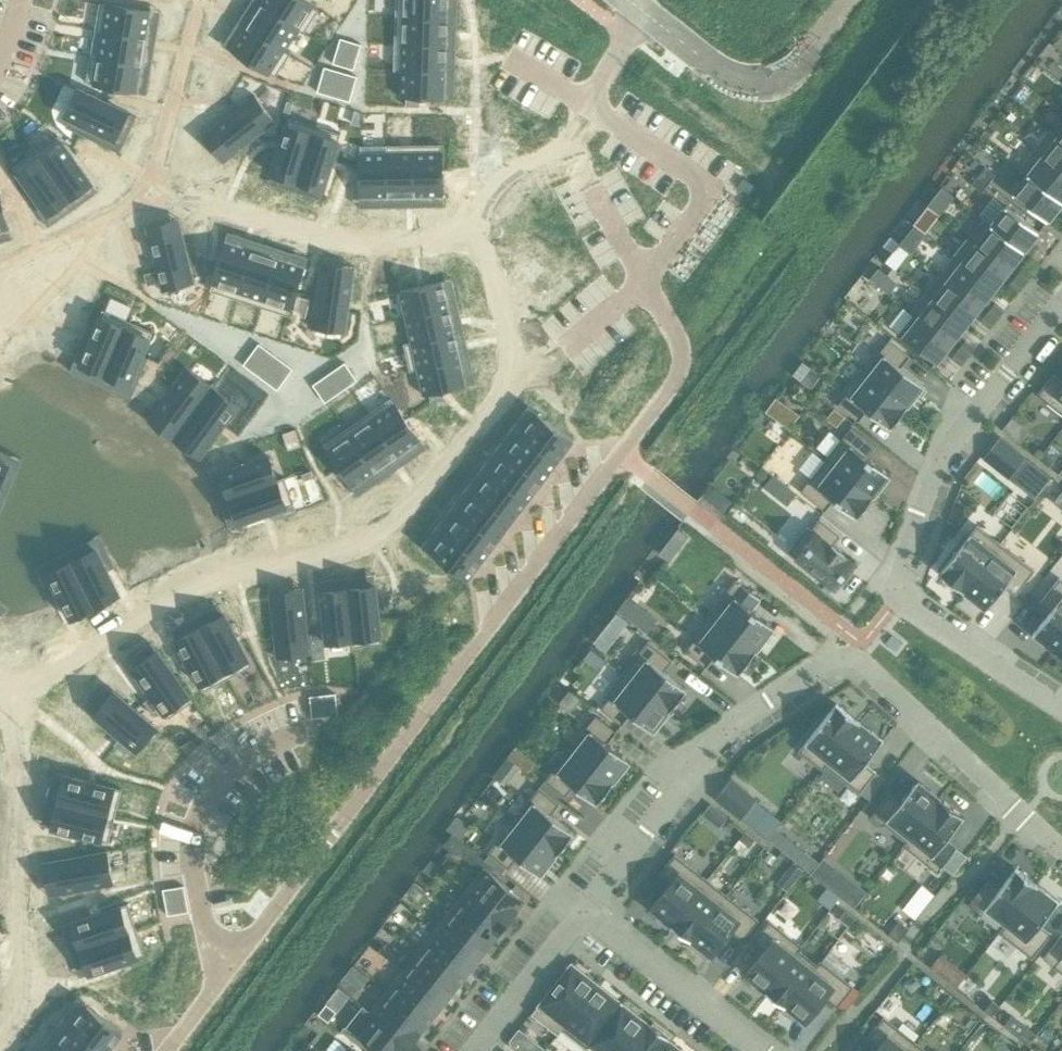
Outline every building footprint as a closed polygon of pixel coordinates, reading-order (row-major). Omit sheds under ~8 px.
[(261,4),(304,32),(318,9),(304,0),(264,0),(261,4)] [(395,17),(446,18),(447,0),(396,0),(395,17)] [(100,2),(95,29),(145,37),(150,11),(100,2)] [(261,4),(247,26),(290,54),(290,53),(284,48),(297,29),(303,33),(304,32),(261,4)] [(395,17),(394,43),(445,44),(446,18),(395,17)] [(247,26),(232,49),(275,76),(290,54),(247,26)] [(95,29),(91,55),(141,63),(145,37),(95,29)] [(340,37),(337,46),(350,50),(353,41),(340,37)] [(350,50),(349,54),(357,56),(361,44),(353,41),(350,50)] [(394,43),(394,69),(444,70),(445,44),(394,43)] [(337,46),(335,54),(348,58),(349,54),(350,50),(337,46)] [(335,54),(332,63),(345,66),(348,58),(335,54)] [(348,58),(345,66),(353,69),(357,56),(349,54),(348,58)] [(91,55),(86,81),(136,90),(141,63),(91,55)] [(324,66),(320,79),(328,81),(332,68),(324,66)] [(332,68),(328,81),(337,83),(340,71),(332,68)] [(394,69),(393,70),(401,70),(400,96),(406,96),(406,105),(419,106),(420,97),(443,98),(444,70),(394,69)] [(340,71),(337,83),(345,86),(349,73),(340,71)] [(349,73),(345,86),(353,88),(357,76),(349,73)] [(320,79),(317,91),(325,94),(328,81),(320,79)] [(328,81),(325,94),(333,96),(337,83),(328,81)] [(337,83),(333,96),(341,98),(345,86),(337,83)] [(345,86),(341,98),(349,101),(353,88),(345,86)] [(70,117),(65,126),(80,133),(84,124),(114,138),(126,112),(78,89),(66,115),(70,117)] [(255,94),(211,129),(231,155),(257,134),(274,137),(277,128),(272,122),(275,120),(255,94)] [(288,117),(271,173),(298,181),(314,125),(288,117)] [(314,125),(298,181),(324,189),(341,133),(314,125)] [(1034,149),(1061,172),(1061,142),(1056,137),(1057,137),(1049,130),(1034,149)] [(58,134),(35,150),(69,198),(92,182),(58,134)] [(413,144),(387,145),(388,196),(414,195),(413,144)] [(441,144),(413,144),(414,195),(441,195),(441,144)] [(387,145),(360,145),(361,196),(388,196),(387,145)] [(1019,169),(1027,175),(1027,174),(1061,202),(1061,172),(1034,149),(1019,169)] [(35,150),(13,166),(47,214),(69,198),(35,150)] [(985,167),(978,175),(988,183),(995,175),(985,167)] [(1012,194),(1047,221),(1061,202),(1027,174),(1027,175),(1012,194)] [(978,175),(971,184),(982,192),(988,183),(978,175)] [(550,197),(534,206),(559,252),(576,243),(550,197)] [(992,224),(991,225),(1024,251),(1039,231),(1006,206),(992,224)] [(983,218),(968,237),(1009,269),(1024,251),(991,225),(992,224),(983,218)] [(157,270),(144,273),(147,285),(160,282),(162,291),(194,282),(181,228),(149,236),(157,270)] [(968,237),(954,255),(994,288),(1009,269),(968,237)] [(226,241),(210,290),(236,298),(252,250),(226,241)] [(252,250),(236,298),(261,306),(277,258),(252,250)] [(954,255),(939,274),(980,306),(994,288),(954,255)] [(277,258),(261,306),(287,315),(303,266),(277,258)] [(1023,266),(1016,275),(1026,283),(1029,279),(1033,274),(1023,266)] [(320,272),(312,327),(345,332),(353,277),(320,272)] [(939,274),(925,292),(965,325),(980,306),(939,274)] [(1016,275),(1009,283),(1019,291),(1026,283),(1016,275)] [(441,281),(399,290),(405,317),(447,307),(441,281)] [(925,292),(909,312),(913,315),(914,314),(951,343),(965,325),(925,292)] [(994,303),(987,311),(997,320),(1004,311),(994,303)] [(411,341),(403,343),(404,344),(453,333),(447,307),(405,317),(411,341)] [(102,309),(79,363),(105,374),(127,320),(102,309)] [(987,311),(980,320),(990,328),(997,320),(987,311)] [(913,315),(899,333),(936,362),(951,343),(914,314),(913,315)] [(127,320),(105,374),(130,385),(152,331),(127,320)] [(453,333),(404,344),(410,370),(459,358),(453,333)] [(864,371),(863,372),(907,406),(924,385),(901,367),(910,356),(889,340),(864,371)] [(965,340),(958,348),(968,356),(975,348),(965,340)] [(259,343),(251,353),(258,358),(265,348),(259,343)] [(265,348),(258,358),(264,363),(272,353),(265,348)] [(958,348),(951,357),(961,365),(968,356),(958,348)] [(251,353),(243,364),(250,369),(258,358),(251,353)] [(272,353),(264,363),(271,368),(279,358),(272,353)] [(258,358),(250,369),(257,374),(264,363),(258,358)] [(279,358),(271,368),(278,373),(286,363),(279,358)] [(459,358),(410,370),(410,371),(417,369),(423,394),(465,385),(459,358)] [(345,362),(337,367),(344,378),(352,373),(345,362)] [(264,363),(257,374),(263,379),(271,368),(264,363)] [(286,363),(278,373),(285,378),(293,368),(286,363)] [(187,367),(154,412),(180,431),(213,386),(187,367)] [(337,367),(329,373),(336,384),(341,380),(344,378),(337,367)] [(271,368),(263,379),(270,384),(278,373),(271,368)] [(847,393),(838,404),(858,421),(867,410),(890,428),(907,406),(863,372),(864,371),(860,368),(842,390),(847,393)] [(278,373),(270,384),(277,389),(285,378),(278,373)] [(329,373),(321,378),(328,389),(331,387),(336,384),(329,373)] [(344,378),(341,380),(346,387),(357,380),(352,373),(344,378)] [(1037,394),(1061,414),(1061,381),(1053,374),(1037,394)] [(321,378),(312,384),(320,395),(328,389),(321,378)] [(336,384),(331,387),(335,394),(346,387),(341,380),(336,384)] [(213,386),(180,431),(206,450),(239,405),(213,386)] [(328,389),(320,395),(325,402),(335,394),(331,387),(328,389)] [(442,390),(430,393),(432,401),(444,399),(442,390)] [(390,397),(367,413),(396,455),(419,439),(390,397)] [(538,412),(522,433),(558,460),(573,439),(538,412)] [(367,413),(346,428),(375,470),(396,455),(367,413)] [(851,426),(826,459),(873,496),(890,475),(867,457),(876,446),(851,426)] [(346,428),(324,443),(353,485),(375,470),(346,428)] [(522,433),(507,453),(543,480),(558,460),(522,433)] [(1024,457),(1000,438),(984,457),(1008,476),(1024,457)] [(9,464),(1,460),(4,452),(0,451),(0,484),(9,464)] [(1045,451),(1039,458),(1048,466),(1054,459),(1045,451)] [(507,453),(492,472),(528,499),(543,480),(507,453)] [(268,454),(220,471),(229,497),(285,478),(284,476),(277,479),(268,454)] [(826,459),(800,491),(825,510),(834,499),(857,518),(873,496),(826,459)] [(492,472),(477,492),(513,519),(528,499),(492,472)] [(285,478),(229,497),(238,523),(294,503),(285,478)] [(784,484),(777,493),(789,502),(796,494),(784,484)] [(477,492),(462,512),(498,539),(513,519),(477,492)] [(462,512),(447,532),(483,558),(498,539),(462,512)] [(807,526),(788,550),(836,588),(840,583),(842,584),(853,570),(851,568),(855,563),(832,545),(841,534),(820,518),(811,529),(807,526)] [(949,559),(939,572),(963,590),(1000,543),(977,524),(960,545),(958,543),(947,557),(949,559)] [(447,532),(431,552),(467,579),(483,558),(447,532)] [(1000,543),(963,590),(986,609),(1004,586),(1015,595),(1035,570),(1000,543)] [(96,548),(72,560),(95,606),(119,593),(107,570),(115,566),(108,552),(100,556),(96,548)] [(51,580),(44,584),(51,599),(59,595),(70,618),(95,606),(72,560),(47,573),(51,580)] [(1033,633),(1056,652),(1061,644),(1061,579),(1059,577),(1040,602),(1051,610),(1033,633)] [(736,578),(708,613),(756,650),(775,627),(752,609),(760,598),(736,578)] [(375,585),(348,588),(354,646),(381,643),(375,585)] [(348,588),(321,591),(326,641),(352,638),(353,646),(354,646),(348,588)] [(304,597),(270,601),(277,657),(310,653),(304,597)] [(224,613),(200,626),(227,678),(252,665),(224,613)] [(694,640),(685,651),(706,667),(715,656),(738,674),(756,650),(708,613),(690,636),(694,640)] [(200,626),(176,638),(203,690),(227,678),(200,626)] [(903,643),(892,634),(884,643),(895,652),(903,643)] [(648,640),(622,673),(670,710),(687,689),(664,671),(673,660),(648,640)] [(157,651),(133,667),(153,695),(144,701),(153,714),(162,707),(169,717),(192,701),(157,651)] [(610,697),(601,708),(622,725),(630,714),(653,732),(670,710),(622,673),(606,694),(610,697)] [(114,692),(96,714),(121,736),(114,744),(126,754),(133,745),(136,748),(155,727),(114,692)] [(336,693),(323,694),(323,703),(328,702),(337,701),(336,693)] [(323,694),(309,695),(310,704),(319,703),(323,703),(323,694)] [(337,701),(328,702),(329,715),(338,714),(337,701)] [(323,703),(319,703),(321,716),(329,715),(328,702),(323,703)] [(319,703),(310,704),(312,717),(321,716),(319,703)] [(836,703),(798,750),(823,769),(826,765),(825,765),(860,721),(836,703)] [(575,750),(574,751),(614,782),(630,761),(607,742),(616,731),(596,715),(587,726),(591,730),(575,750)] [(860,721),(825,765),(826,765),(860,792),(876,771),(865,763),(883,739),(860,721)] [(571,747),(544,780),(565,796),(574,785),(597,803),(614,782),(574,751),(575,750),(571,747)] [(65,774),(58,801),(115,815),(122,788),(65,774)] [(888,793),(870,816),(883,826),(884,824),(906,841),(941,798),(917,779),(899,802),(888,793)] [(732,781),(718,799),(741,817),(755,799),(732,781)] [(539,787),(513,820),(517,823),(518,822),(557,854),(574,832),(551,814),(560,803),(539,787)] [(906,841),(902,845),(938,873),(957,848),(946,839),(964,816),(941,798),(906,841)] [(58,801),(51,827),(108,841),(115,815),(58,801)] [(726,818),(709,804),(702,813),(719,826),(726,818)] [(498,839),(488,852),(508,868),(517,857),(540,875),(557,854),(518,822),(517,823),(502,842),(498,839)] [(745,831),(739,838),(749,846),(755,839),(745,831)] [(108,850),(53,860),(59,893),(114,883),(108,850)] [(670,883),(650,909),(659,916),(657,919),(666,927),(669,923),(671,925),(707,879),(675,854),(658,874),(670,883)] [(865,890),(824,858),(812,873),(853,905),(865,890)] [(484,867),(467,888),(508,920),(524,899),(484,867)] [(986,882),(970,902),(982,911),(985,907),(1005,923),(1006,924),(1037,884),(1016,867),(997,890),(986,882)] [(707,879),(671,925),(690,940),(726,894),(707,879)] [(1005,923),(999,931),(1032,958),(1051,933),(1040,924),(1058,901),(1037,884),(1006,924),(1005,923)] [(184,885),(175,887),(177,895),(178,899),(186,898),(184,885)] [(175,887),(162,889),(164,898),(177,895),(175,887)] [(467,888),(451,908),(492,941),(508,920),(467,888)] [(692,941),(689,945),(699,952),(702,949),(711,956),(730,931),(742,940),(759,920),(726,894),(690,940),(692,941)] [(177,895),(164,898),(166,906),(179,904),(178,899),(177,895)] [(186,898),(178,899),(179,904),(180,912),(189,911),(186,898)] [(128,902),(72,921),(81,947),(136,928),(128,902)] [(179,904),(166,906),(168,915),(180,912),(179,904)] [(451,908),(434,929),(475,961),(492,941),(451,908)] [(845,910),(839,917),(849,925),(854,917),(845,910)] [(765,950),(745,975),(754,982),(751,985),(761,993),(764,989),(765,991),(798,949),(799,950),(802,946),(769,920),(753,940),(765,950)] [(909,928),(900,920),(889,934),(898,942),(909,928)] [(136,928),(81,947),(89,973),(145,954),(136,928)] [(434,929),(418,949),(459,982),(475,961),(434,929)] [(1043,957),(1061,972),(1061,933),(1043,957)] [(418,949),(402,970),(443,1002),(459,982),(418,949)] [(798,949),(765,991),(785,1006),(818,965),(817,964),(799,950),(798,949)] [(787,1008),(784,1011),(794,1019),(796,1015),(805,1022),(825,997),(837,1006),(853,986),(820,960),(817,964),(818,965),(785,1006),(787,1008)] [(571,963),(532,1013),(558,1034),(561,1030),(561,1029),(597,983),(571,963)] [(402,970),(386,990),(427,1023),(443,1002),(402,970)] [(597,983),(561,1029),(561,1030),(586,1049),(589,1045),(588,1045),(622,1003),(622,1001),(621,1001),(620,1002),(597,983)] [(386,990),(370,1011),(411,1043),(427,1023),(386,990)] [(1000,1006),(992,1000),(985,1010),(992,1015),(1000,1006)] [(72,1024),(107,1050),(108,1050),(123,1030),(88,1003),(72,1024)] [(588,1045),(589,1045),(596,1050),(623,1050),(646,1022),(622,1003),(588,1045)] [(345,1026),(377,1050),(405,1050),(411,1043),(370,1011),(362,1005),(345,1026)] [(875,1050),(908,1050),(916,1042),(883,1016),(867,1037),(879,1046),(875,1050)] [(671,1041),(669,1040),(670,1039),(668,1037),(669,1035),(653,1023),(652,1025),(649,1022),(648,1023),(646,1022),(623,1050),(663,1050),(671,1041)] [(57,1044),(66,1050),(107,1050),(72,1024),(57,1044)] [(1028,1029),(1020,1038),(1027,1044),(1035,1034),(1028,1029)] [(663,1050),(683,1050),(671,1041),(663,1050)] [(908,1050),(927,1050),(916,1042),(908,1050)]
